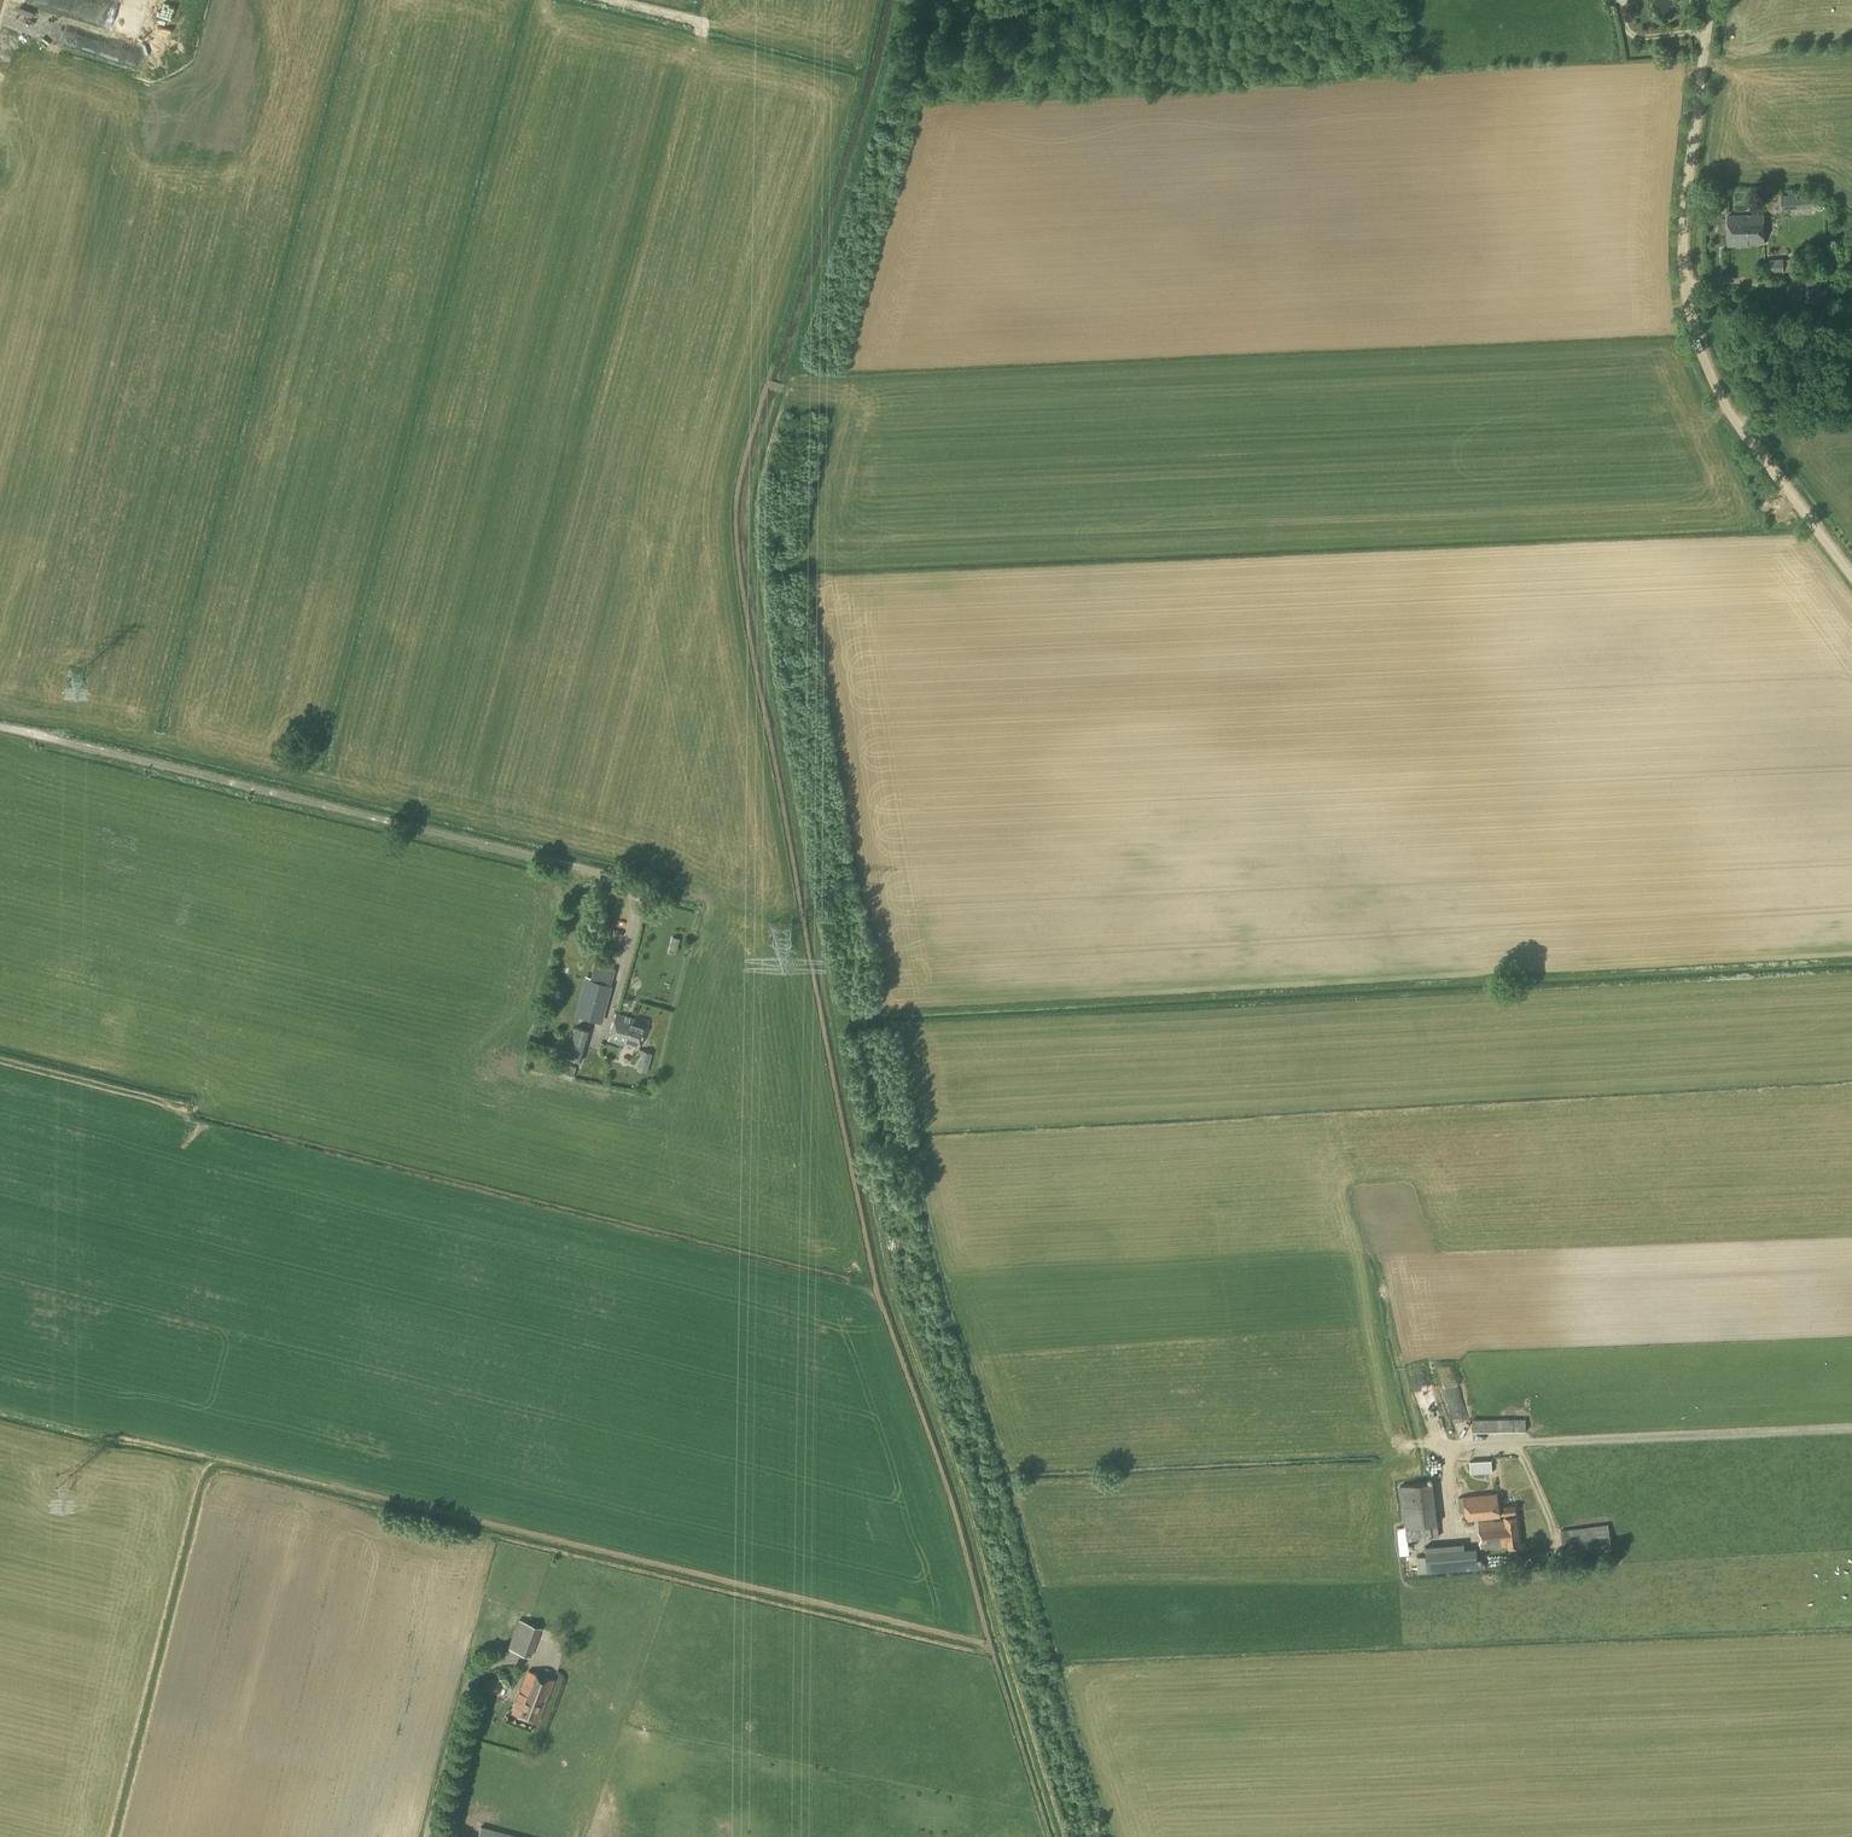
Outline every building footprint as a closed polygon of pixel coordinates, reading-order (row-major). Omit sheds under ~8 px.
[(1797,197),(1796,194),(1781,196),(1782,209),(1797,208),(1797,209),(1813,208),(1812,196),(1797,197)] [(1728,246),(1747,246),(1747,244),(1763,244),(1763,215),(1728,215),(1728,246)] [(1783,260),(1783,258),(1769,259),(1770,277),(1783,277),(1783,271),(1790,271),(1789,260),(1783,260)] [(672,937),(670,945),(678,947),(680,939),(672,937)] [(599,1018),(608,987),(590,982),(581,1013),(599,1018)] [(627,1038),(632,1018),(616,1014),(608,1040),(622,1044),(624,1038),(627,1038)] [(624,1038),(622,1044),(639,1049),(646,1022),(632,1018),(627,1038),(624,1038)] [(581,1062),(590,1031),(576,1026),(567,1057),(581,1062)] [(646,1074),(652,1053),(643,1050),(640,1060),(636,1071),(646,1074)] [(571,1080),(576,1067),(562,1062),(558,1075),(571,1080)] [(1436,1412),(1435,1400),(1421,1401),(1422,1413),(1436,1412)] [(1473,1432),(1525,1431),(1525,1419),(1473,1420),(1473,1432)] [(1354,1434),(1355,1446),(1379,1446),(1378,1434),(1354,1434)] [(1470,1473),(1492,1472),(1491,1460),(1470,1461),(1470,1473)] [(1439,1537),(1437,1524),(1438,1523),(1433,1482),(1399,1486),(1404,1528),(1406,1527),(1407,1541),(1439,1537)] [(1466,1521),(1500,1517),(1497,1492),(1463,1497),(1466,1521)] [(1520,1545),(1516,1505),(1503,1506),(1505,1519),(1478,1522),(1480,1547),(1508,1545),(1508,1546),(1520,1545)] [(1564,1555),(1612,1549),(1608,1525),(1560,1531),(1564,1555)] [(1464,1548),(1464,1543),(1425,1546),(1427,1572),(1478,1569),(1477,1547),(1464,1548)] [(532,1656),(539,1637),(515,1628),(508,1647),(532,1656)] [(538,1722),(555,1681),(529,1670),(520,1692),(519,1691),(512,1712),(538,1722)] [(502,1685),(494,1686),(495,1695),(503,1694),(502,1685)] [(481,1827),(478,1836),(520,1836),(481,1827)]
